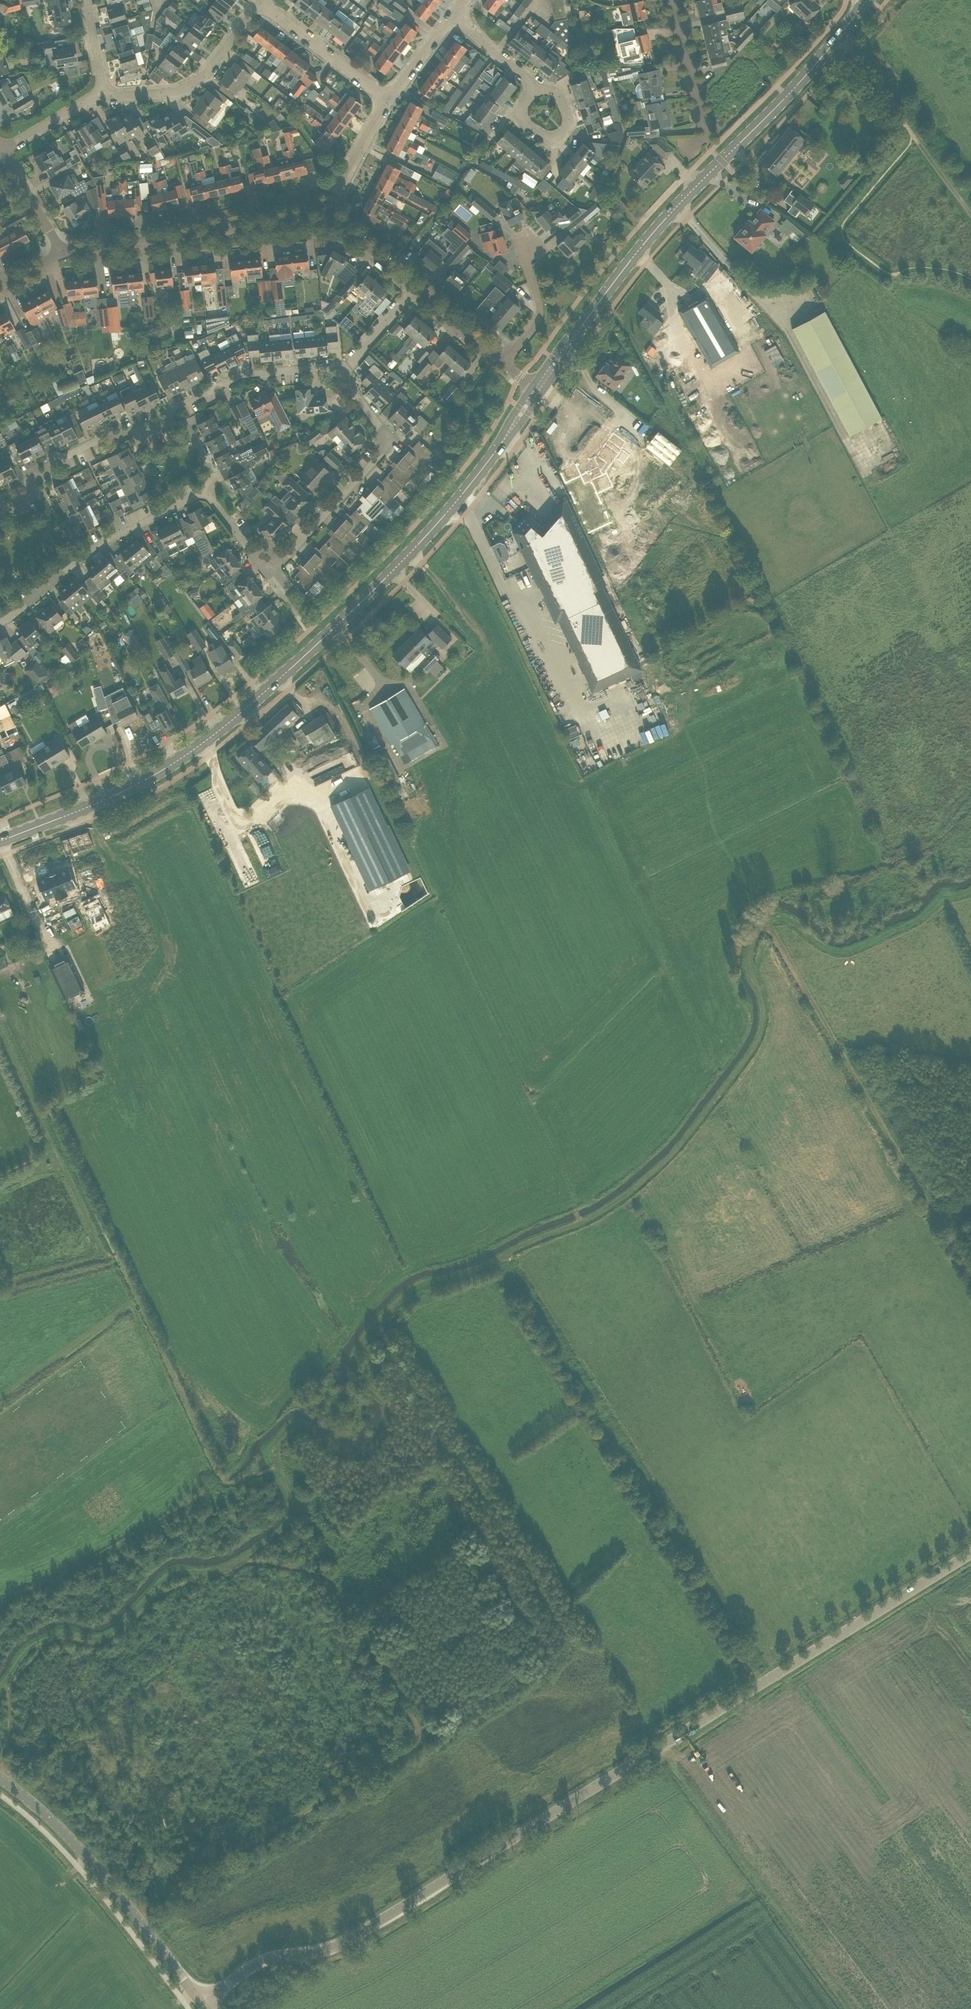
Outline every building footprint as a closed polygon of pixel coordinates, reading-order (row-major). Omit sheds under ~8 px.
[(5,13),(21,9),(19,0),(14,0),(2,3),(5,13)] [(54,27),(72,24),(68,4),(66,4),(65,0),(45,0),(47,8),(50,8),(54,27)] [(203,12),(205,14),(216,22),(216,23),(217,24),(228,10),(215,0),(207,0),(205,3),(207,4),(204,8),(202,6),(199,10),(203,12)] [(215,0),(228,10),(236,0),(215,0)] [(305,12),(314,0),(298,0),(294,4),(305,12)] [(314,19),(324,6),(316,0),(314,0),(305,12),(314,19)] [(352,10),(356,5),(349,0),(344,0),(342,3),(352,10)] [(376,5),(390,15),(395,8),(388,3),(388,4),(383,0),(380,0),(376,5)] [(392,3),(404,12),(408,6),(402,1),(403,0),(395,0),(392,3)] [(421,3),(432,11),(439,2),(437,0),(423,0),(421,3)] [(495,0),(487,0),(483,6),(497,17),(501,12),(497,9),(500,4),(495,0)] [(622,14),(620,14),(623,26),(633,24),(633,22),(647,18),(643,0),(620,5),(622,14)] [(696,2),(695,3),(696,8),(698,8),(700,16),(723,10),(721,3),(712,5),(711,0),(700,0),(696,1),(696,2)] [(780,7),(773,0),(770,0),(768,2),(777,11),(780,7)] [(788,6),(799,17),(802,14),(808,20),(820,7),(814,1),(815,0),(795,0),(788,6)] [(143,3),(146,12),(152,10),(149,1),(143,3)] [(106,6),(111,23),(126,19),(121,2),(108,6),(106,6)] [(169,7),(173,11),(178,6),(173,2),(169,7)] [(432,11),(421,3),(413,13),(424,21),(432,11)] [(723,7),(725,16),(742,11),(740,3),(723,7)] [(520,4),(513,14),(518,18),(526,8),(520,4)] [(356,5),(352,10),(362,18),(366,13),(356,5)] [(551,8),(552,14),(565,12),(563,5),(551,8)] [(314,19),(324,27),(334,14),(324,6),(314,19)] [(162,13),(174,23),(179,17),(167,7),(162,13)] [(152,10),(146,12),(138,15),(144,32),(149,30),(153,14),(152,10)] [(742,11),(725,16),(727,23),(744,18),(742,11)] [(203,12),(192,26),(205,36),(216,23),(216,22),(205,14),(203,12)] [(552,14),(554,21),(566,19),(565,12),(552,14)] [(324,27),(334,34),(344,21),(334,14),(324,27)] [(362,24),(364,26),(368,28),(376,18),(370,14),(362,24)] [(518,18),(513,14),(506,23),(499,18),(495,23),(507,32),(518,18)] [(111,23),(116,40),(129,36),(132,36),(126,19),(111,23)] [(531,23),(537,28),(541,24),(534,19),(531,23)] [(554,21),(550,27),(559,34),(558,37),(561,39),(571,47),(572,45),(566,19),(554,21)] [(344,21),(334,34),(344,42),(354,29),(344,21)] [(389,21),(386,25),(393,30),(396,26),(389,21)] [(702,26),(706,40),(727,35),(724,21),(717,22),(702,26)] [(382,39),(389,44),(400,53),(408,42),(397,34),(398,34),(393,30),(386,25),(382,22),(379,27),(382,30),(381,31),(386,34),(382,39)] [(397,34),(408,42),(417,31),(406,23),(398,34),(397,34)] [(537,28),(547,36),(551,31),(541,24),(537,28)] [(508,44),(519,52),(529,39),(528,38),(531,35),(526,31),(528,29),(523,25),(508,44)] [(192,26),(181,40),(181,41),(192,49),(194,51),(205,36),(192,26)] [(727,35),(706,40),(709,55),(730,50),(730,52),(734,51),(736,49),(738,52),(756,33),(748,26),(739,36),(740,37),(735,44),(733,42),(731,41),(728,42),(727,35)] [(253,37),(263,45),(271,35),(261,27),(253,37)] [(634,28),(616,28),(620,42),(619,43),(621,52),(623,57),(628,55),(630,62),(642,62),(639,53),(650,50),(646,34),(633,37),(631,30),(634,29),(634,28)] [(547,36),(557,44),(561,39),(558,37),(551,31),(547,36)] [(153,41),(154,34),(147,33),(145,47),(146,49),(152,48),(153,41)] [(163,41),(154,34),(153,41),(159,46),(163,41)] [(162,48),(169,53),(182,63),(192,49),(181,41),(181,40),(180,39),(179,39),(173,34),(171,37),(172,42),(167,42),(162,48)] [(267,49),(272,53),(280,42),(271,35),(263,45),(258,52),(262,55),(267,49)] [(114,41),(119,58),(134,53),(129,36),(116,40),(114,41)] [(519,52),(528,60),(539,47),(529,39),(519,52)] [(561,39),(557,44),(567,51),(571,47),(561,39)] [(370,46),(363,40),(358,46),(378,61),(374,66),(384,74),(393,63),(381,54),(377,51),(370,46)] [(37,42),(38,45),(43,54),(53,52),(54,61),(56,61),(56,64),(65,62),(66,66),(79,64),(77,52),(75,53),(74,46),(56,49),(55,41),(37,42)] [(373,41),(370,46),(377,51),(380,47),(373,41)] [(456,41),(448,51),(465,64),(465,63),(467,64),(470,59),(463,54),(467,49),(463,46),(456,41)] [(277,57),(281,60),(282,60),(290,50),(280,42),(272,53),(267,59),(272,63),(277,57)] [(14,52),(14,44),(0,45),(0,53),(14,52)] [(389,44),(381,54),(393,63),(400,53),(389,44)] [(528,60),(539,67),(549,55),(548,54),(539,47),(528,60)] [(549,55),(539,67),(548,75),(554,69),(557,72),(564,66),(566,65),(560,60),(562,58),(552,49),(548,54),(549,55)] [(286,64),(291,68),(300,57),(290,50),(282,60),(281,60),(273,71),(278,75),(286,64)] [(448,51),(441,61),(455,71),(454,71),(457,74),(465,64),(448,51)] [(134,53),(119,58),(125,75),(130,73),(132,80),(142,77),(134,53)] [(182,63),(169,53),(158,67),(157,66),(153,71),(161,77),(165,72),(171,77),(182,63)] [(242,58),(249,63),(253,58),(246,53),(242,58)] [(291,68),(288,72),(295,78),(294,79),(298,82),(299,81),(299,82),(300,80),(309,86),(317,76),(307,69),(310,65),(309,64),(310,63),(310,62),(307,60),(305,60),(304,61),(300,57),(291,68)] [(715,76),(731,60),(730,57),(711,61),(713,68),(715,76)] [(10,73),(3,58),(0,59),(0,75),(10,73)] [(253,58),(249,63),(255,68),(259,63),(253,58)] [(480,58),(471,68),(477,73),(485,62),(480,58)] [(229,67),(227,71),(244,85),(248,79),(247,79),(250,75),(251,75),(258,80),(261,76),(254,71),(255,70),(242,60),(239,65),(235,62),(231,68),(229,67)] [(441,61),(434,71),(445,79),(444,79),(447,81),(454,71),(455,71),(441,61)] [(262,73),(269,78),(273,73),(266,68),(262,73)] [(471,68),(464,78),(470,82),(477,73),(471,68)] [(604,69),(605,73),(605,74),(609,86),(611,94),(615,93),(611,79),(617,78),(617,80),(632,77),(631,69),(630,70),(630,68),(604,69)] [(510,80),(511,79),(505,75),(504,75),(503,77),(499,74),(500,73),(498,72),(497,72),(498,73),(494,78),(484,71),(485,70),(484,69),(480,75),(484,79),(495,87),(508,97),(516,87),(509,81),(510,80)] [(639,97),(640,100),(640,102),(651,100),(650,96),(662,94),(658,79),(660,78),(659,70),(637,74),(639,83),(637,85),(636,86),(635,89),(635,91),(637,98),(639,97)] [(244,85),(227,71),(224,75),(225,76),(220,82),(231,91),(228,96),(233,99),(237,94),(236,93),(239,90),(240,91),(244,85)] [(434,71),(426,81),(437,88),(444,79),(445,79),(434,71)] [(571,85),(575,97),(590,92),(588,86),(591,85),(587,73),(577,77),(579,82),(571,85)] [(600,74),(604,87),(609,86),(605,74),(605,73),(600,74)] [(480,75),(472,86),(476,89),(484,79),(480,75)] [(1,104),(2,103),(3,105),(23,93),(19,87),(15,80),(11,82),(8,78),(0,80),(0,104),(1,104)] [(470,82),(464,78),(458,85),(464,89),(470,82)] [(291,92),(297,97),(305,86),(299,81),(291,92)] [(437,88),(426,81),(419,91),(430,99),(437,88)] [(472,86),(465,95),(469,99),(476,89),(472,86)] [(604,100),(607,100),(607,99),(608,99),(613,98),(611,94),(609,86),(604,87),(601,88),(604,100)] [(495,87),(487,97),(501,107),(508,97),(495,87)] [(202,95),(199,99),(216,113),(221,107),(220,107),(223,103),(224,103),(228,98),(215,88),(211,93),(208,90),(203,96),(202,95)] [(457,88),(449,98),(455,102),(462,92),(457,88)] [(338,112),(334,117),(345,125),(353,115),(342,107),(338,103),(331,98),(322,90),(317,96),(338,112)] [(575,97),(579,109),(595,104),(590,92),(575,97)] [(334,94),(331,98),(338,103),(341,99),(334,94)] [(620,94),(617,98),(621,102),(625,99),(620,94)] [(13,105),(17,113),(34,103),(30,95),(13,105)] [(461,109),(468,99),(469,99),(465,95),(457,106),(461,109)] [(342,107),(353,115),(361,104),(350,96),(342,107)] [(274,104),(281,111),(287,103),(279,97),(274,104)] [(487,97),(480,107),(493,117),(501,107),(487,97)] [(455,102),(449,98),(450,99),(441,110),(446,114),(455,102)] [(607,99),(607,100),(610,111),(616,110),(613,98),(608,99),(607,99)] [(216,113),(199,99),(196,103),(197,104),(192,110),(204,119),(200,124),(211,132),(215,127),(208,122),(211,118),(212,119),(216,113)] [(640,102),(640,100),(637,101),(638,108),(646,107),(650,129),(670,125),(668,114),(666,115),(663,102),(652,104),(651,100),(640,102)] [(411,102),(404,114),(417,120),(416,121),(421,123),(429,127),(439,132),(437,125),(425,118),(425,117),(420,115),(423,108),(411,102)] [(311,117),(315,119),(337,136),(345,125),(334,117),(330,123),(322,117),(323,115),(307,103),(302,109),(311,117)] [(579,109),(583,121),(599,115),(595,104),(579,109)] [(493,117),(480,107),(472,117),(486,127),(493,117)] [(437,120),(436,121),(445,125),(449,118),(433,110),(430,116),(437,120)] [(616,110),(610,111),(614,123),(612,124),(614,131),(607,134),(609,141),(618,142),(621,141),(623,136),(619,122),(620,122),(616,110)] [(173,111),(162,118),(161,118),(169,131),(168,131),(170,135),(177,131),(180,135),(189,130),(183,121),(180,122),(173,111)] [(149,132),(151,137),(158,149),(167,143),(162,134),(168,131),(169,131),(161,118),(162,118),(159,114),(148,121),(153,130),(149,132)] [(404,114),(398,125),(410,132),(416,121),(417,120),(404,114)] [(121,121),(118,115),(107,122),(120,143),(126,139),(124,135),(127,133),(128,133),(121,121)] [(132,115),(121,121),(128,133),(127,133),(131,138),(135,136),(138,140),(144,136),(132,115)] [(599,115),(583,121),(588,133),(603,128),(599,115)] [(263,126),(270,132),(281,129),(273,119),(263,126)] [(315,119),(313,122),(312,123),(318,128),(317,129),(322,133),(319,138),(318,137),(314,142),(325,151),(328,146),(329,147),(337,136),(315,119)] [(90,122),(83,127),(92,143),(93,146),(100,142),(102,146),(112,141),(105,130),(101,132),(100,130),(96,129),(95,130),(90,122)] [(191,129),(199,136),(207,142),(208,142),(212,136),(196,123),(191,129)] [(427,132),(429,127),(421,123),(419,128),(427,132)] [(398,125),(392,137),(417,150),(422,153),(425,148),(412,142),(412,141),(407,138),(410,132),(398,125)] [(92,143),(83,127),(80,128),(79,126),(71,131),(78,142),(72,145),(78,155),(87,150),(85,147),(92,143)] [(626,127),(627,135),(644,134),(643,126),(626,127)] [(240,133),(246,138),(256,135),(245,127),(240,133)] [(761,162),(768,169),(777,176),(806,141),(789,128),(761,162)] [(496,143),(506,151),(517,138),(507,130),(496,143)] [(214,137),(223,144),(227,138),(218,131),(214,137)] [(290,131),(283,133),(286,144),(294,176),(308,173),(304,160),(297,162),(293,147),(294,147),(290,131)] [(212,136),(208,142),(214,147),(220,145),(223,144),(212,136)] [(151,137),(143,142),(152,156),(160,151),(158,149),(151,137)] [(417,150),(392,137),(386,149),(403,158),(407,152),(414,155),(417,150)] [(650,144),(665,158),(672,151),(657,137),(650,144)] [(263,156),(262,156),(264,164),(270,163),(264,138),(259,139),(263,156)] [(506,151),(516,159),(527,146),(517,138),(506,151)] [(230,145),(234,160),(241,158),(238,143),(230,145)] [(583,143),(575,153),(587,164),(592,158),(597,162),(601,158),(583,143)] [(603,152),(617,153),(620,145),(604,143),(603,152)] [(117,148),(124,161),(131,157),(123,144),(117,148)] [(276,159),(278,166),(281,180),(294,176),(286,144),(280,145),(283,157),(276,159)] [(516,159),(526,167),(537,154),(527,146),(516,159)] [(61,156),(59,157),(54,148),(46,153),(45,151),(34,158),(38,164),(37,165),(37,166),(39,170),(40,170),(41,169),(42,171),(44,169),(50,179),(57,175),(68,167),(65,161),(64,162),(61,156)] [(628,173),(637,181),(644,188),(664,166),(648,151),(628,173)] [(575,153),(566,163),(579,174),(587,164),(575,153)] [(537,154),(526,167),(539,179),(545,172),(541,169),(547,163),(546,162),(547,161),(542,157),(541,158),(537,154)] [(264,164),(262,156),(256,158),(259,171),(248,174),(251,186),(256,185),(256,186),(269,183),(266,169),(265,169),(264,164)] [(388,164),(382,176),(411,191),(413,192),(417,185),(409,181),(408,182),(397,176),(401,170),(400,170),(403,165),(392,159),(389,164),(388,164)] [(205,198),(199,172),(196,161),(188,163),(192,181),(189,182),(190,188),(186,189),(189,202),(205,198)] [(478,166),(490,172),(493,167),(481,161),(478,166)] [(147,174),(147,162),(139,163),(139,175),(147,174)] [(227,179),(230,192),(244,189),(241,175),(240,175),(237,163),(224,166),(226,173),(227,179)] [(579,174),(566,163),(558,173),(564,177),(556,186),(562,191),(565,188),(569,192),(574,185),(571,183),(579,174)] [(606,164),(600,175),(601,175),(605,178),(611,166),(606,164)] [(431,177),(450,187),(457,174),(438,165),(431,177)] [(278,166),(266,169),(269,183),(281,180),(278,166)] [(401,172),(411,177),(414,171),(405,167),(401,172)] [(490,172),(501,178),(504,173),(493,167),(490,172)] [(204,171),(199,172),(205,198),(217,195),(213,182),(212,177),(206,178),(204,171)] [(501,178),(513,184),(516,179),(504,173),(501,178)] [(166,208),(159,181),(157,174),(152,175),(153,182),(154,189),(156,189),(158,194),(149,196),(153,211),(166,208)] [(74,197),(86,191),(90,189),(86,182),(84,179),(73,185),(68,175),(50,185),(51,187),(50,187),(53,193),(54,192),(58,199),(70,191),(74,197)] [(600,175),(594,186),(595,187),(599,189),(605,178),(601,175),(600,175)] [(382,176),(375,187),(388,194),(390,190),(407,199),(407,198),(434,212),(439,207),(411,192),(411,191),(382,176)] [(92,178),(86,182),(90,189),(96,185),(93,179),(92,178)] [(119,187),(118,188),(122,218),(128,217),(127,214),(135,214),(135,209),(142,208),(141,199),(140,199),(139,188),(127,189),(126,179),(118,180),(119,187)] [(166,179),(159,181),(166,208),(179,205),(178,198),(185,196),(182,184),(174,186),(175,190),(169,192),(166,179)] [(227,179),(213,182),(217,195),(230,192),(227,179)] [(516,179),(513,184),(520,187),(520,188),(529,193),(533,188),(516,179)] [(140,188),(139,188),(140,199),(141,199),(148,198),(147,193),(149,193),(147,183),(139,184),(140,188)] [(104,184),(96,185),(98,198),(106,197),(104,184)] [(513,184),(509,191),(515,196),(520,188),(520,187),(513,184)] [(96,185),(90,189),(86,191),(91,209),(99,207),(99,206),(98,198),(96,185)] [(442,195),(446,198),(452,191),(443,186),(442,188),(446,191),(442,195)] [(595,187),(594,186),(588,198),(593,200),(599,189),(595,187)] [(375,187),(369,199),(393,212),(394,211),(397,206),(392,203),(395,198),(388,194),(375,187)] [(122,218),(118,188),(111,188),(112,200),(107,201),(109,217),(117,216),(117,218),(122,218)] [(789,193),(784,200),(790,205),(791,206),(787,210),(795,216),(798,211),(805,216),(814,204),(799,193),(796,198),(789,193)] [(470,204),(483,214),(489,207),(476,197),(470,204)] [(508,200),(499,205),(509,225),(524,218),(519,209),(524,206),(516,197),(508,201),(508,200)] [(406,218),(394,211),(393,212),(369,199),(363,211),(364,211),(360,218),(377,228),(385,213),(390,216),(389,219),(402,226),(406,218)] [(612,204),(622,214),(627,209),(617,200),(612,204)] [(88,211),(90,209),(85,201),(78,206),(75,201),(64,208),(71,221),(76,218),(79,223),(88,220),(89,218),(89,216),(89,214),(89,212),(88,211)] [(586,209),(572,222),(567,226),(571,232),(558,245),(569,256),(579,247),(578,246),(586,239),(578,232),(583,228),(580,225),(585,222),(600,209),(595,203),(587,210),(586,209)] [(536,219),(546,230),(563,217),(558,211),(551,216),(546,210),(541,204),(531,211),(537,218),(536,219)] [(565,214),(572,222),(586,209),(575,206),(565,214)] [(749,221),(735,237),(739,241),(738,242),(738,244),(738,245),(738,246),(739,247),(739,248),(740,249),(741,249),(742,249),(743,249),(744,249),(745,249),(746,248),(747,247),(751,251),(765,234),(775,222),(760,210),(750,222),(749,221)] [(21,218),(3,228),(2,228),(13,248),(30,240),(22,225),(24,224),(21,218)] [(471,235),(458,224),(458,225),(453,221),(449,225),(453,230),(465,241),(471,235)] [(482,230),(495,227),(493,222),(480,225),(482,230)] [(3,228),(2,225),(0,227),(0,255),(13,248),(2,228),(3,228)] [(796,243),(804,234),(795,226),(787,235),(796,243)] [(480,234),(484,251),(491,249),(493,255),(506,251),(502,236),(497,238),(495,230),(480,234)] [(449,246),(455,251),(456,251),(464,241),(458,236),(449,246)] [(428,266),(432,270),(447,254),(429,238),(419,249),(425,255),(421,260),(422,262),(421,264),(426,268),(428,266)] [(456,251),(455,251),(445,263),(451,268),(471,247),(464,241),(456,251)] [(713,261),(705,255),(699,249),(697,250),(691,245),(683,256),(689,261),(687,262),(695,268),(692,271),(699,277),(713,261)] [(331,254),(316,255),(318,275),(322,275),(329,278),(335,266),(340,268),(339,270),(345,275),(353,265),(345,259),(346,257),(333,251),(331,254)] [(308,253),(291,255),(293,271),(302,270),(303,272),(310,271),(308,253)] [(293,271),(291,255),(275,257),(278,279),(294,277),(293,271)] [(247,276),(246,276),(247,283),(255,282),(255,278),(263,277),(261,259),(245,261),(247,276)] [(240,277),(246,276),(247,276),(245,261),(230,262),(232,281),(241,280),(240,277)] [(489,262),(485,266),(490,271),(494,267),(489,262)] [(215,264),(200,266),(201,281),(208,280),(208,284),(217,283),(215,264)] [(450,288),(454,292),(455,291),(456,290),(457,292),(470,276),(474,279),(480,272),(470,264),(460,275),(454,270),(445,281),(451,286),(450,287),(450,288)] [(201,281),(200,266),(184,268),(186,286),(195,285),(194,282),(201,281)] [(155,271),(156,281),(157,287),(166,286),(166,289),(174,288),(172,269),(155,271)] [(498,271),(491,278),(506,291),(513,284),(498,271)] [(129,290),(129,297),(137,296),(136,292),(144,291),(142,273),(127,275),(129,290)] [(357,313),(362,308),(359,305),(377,284),(368,275),(363,281),(354,274),(323,311),(328,316),(341,300),(350,293),(358,299),(355,303),(356,304),(352,309),(357,313)] [(122,291),(129,290),(127,275),(111,276),(114,295),(122,294),(122,291)] [(97,278),(81,280),(83,298),(99,296),(97,278)] [(286,278),(286,289),(296,289),(296,278),(286,278)] [(281,279),(271,280),(274,301),(283,299),(281,279)] [(83,298),(81,280),(66,282),(68,300),(83,298)] [(274,301),(271,280),(257,282),(260,302),(274,301)] [(359,305),(362,308),(364,305),(371,311),(373,308),(375,310),(374,311),(379,315),(379,316),(391,302),(384,296),(387,292),(377,284),(359,305)] [(226,296),(225,286),(224,286),(224,285),(216,286),(218,306),(227,305),(226,296)] [(232,285),(225,286),(226,296),(233,295),(232,285)] [(179,291),(182,311),(191,309),(188,290),(179,291)] [(49,291),(34,299),(41,312),(42,312),(45,318),(52,314),(51,311),(57,308),(49,291)] [(168,292),(169,301),(179,300),(178,291),(168,292)] [(519,307),(503,293),(498,298),(503,302),(498,308),(510,318),(519,307)] [(706,294),(678,311),(711,368),(739,351),(706,294)] [(142,297),(144,318),(154,317),(152,296),(142,297)] [(107,308),(107,304),(106,297),(97,299),(100,326),(109,325),(110,325),(107,308)] [(41,312),(34,299),(21,305),(32,326),(40,323),(39,321),(45,318),(42,312),(41,312)] [(647,302),(639,311),(645,317),(640,322),(648,328),(652,324),(658,329),(663,323),(657,318),(661,313),(647,302)] [(68,324),(69,327),(87,325),(85,311),(73,312),(70,303),(63,305),(63,308),(68,324)] [(478,309),(472,316),(488,330),(494,324),(501,329),(510,318),(498,308),(493,304),(492,303),(483,313),(478,309)] [(117,307),(107,308),(110,325),(110,331),(120,330),(117,307)] [(57,310),(62,326),(68,324),(63,308),(57,310)] [(791,329),(848,436),(881,418),(824,311),(791,329)] [(0,316),(0,333),(5,331),(7,334),(16,329),(7,313),(0,316)] [(228,316),(206,319),(207,333),(229,324),(228,316)] [(339,324),(347,331),(355,323),(346,316),(339,324)] [(403,343),(404,344),(406,346),(425,325),(415,316),(404,329),(411,335),(403,343)] [(390,331),(395,335),(402,327),(397,323),(390,331)] [(325,327),(325,335),(327,335),(328,349),(339,347),(336,325),(326,326),(325,327)] [(404,344),(400,350),(404,354),(408,349),(410,350),(417,342),(423,347),(435,333),(425,325),(406,346),(404,344)] [(26,332),(33,346),(42,341),(35,327),(26,332)] [(16,331),(26,350),(32,346),(22,328),(16,331)] [(226,339),(230,346),(231,345),(237,358),(246,353),(242,346),(248,345),(247,341),(240,341),(236,334),(226,339)] [(247,335),(247,341),(248,345),(248,352),(249,352),(249,357),(260,356),(259,342),(258,334),(247,335)] [(327,335),(325,335),(316,336),(318,356),(329,354),(328,349),(327,335)] [(316,336),(305,337),(307,357),(318,356),(316,336)] [(307,357),(305,337),(294,338),(296,358),(307,357)] [(172,344),(170,339),(159,342),(160,347),(172,344)] [(291,339),(280,340),(283,359),(293,358),(291,339)] [(280,340),(269,341),(272,361),(283,359),(280,340)] [(269,341),(259,342),(260,356),(261,362),(272,361),(269,341)] [(16,351),(17,350),(13,343),(6,346),(10,354),(14,362),(20,358),(16,351)] [(230,346),(221,350),(230,368),(240,363),(237,358),(231,345),(230,346)] [(380,345),(373,354),(391,369),(397,362),(393,358),(394,356),(380,345)] [(444,361),(449,366),(459,354),(448,345),(439,355),(439,356),(433,363),(438,367),(444,361)] [(137,356),(145,358),(147,348),(139,346),(137,356)] [(207,373),(217,368),(211,356),(211,355),(207,348),(197,353),(207,373)] [(414,359),(420,364),(424,359),(429,353),(423,348),(414,359)] [(211,356),(217,368),(220,373),(230,368),(221,350),(211,355),(211,356)] [(404,354),(400,350),(394,356),(393,358),(397,362),(404,354)] [(449,366),(444,372),(455,382),(471,364),(459,354),(449,366)] [(173,355),(171,356),(188,389),(191,388),(191,386),(196,383),(183,357),(175,361),(173,355)] [(186,355),(183,357),(196,383),(202,380),(203,382),(207,380),(195,357),(189,360),(186,355)] [(171,363),(164,366),(178,393),(184,390),(184,391),(188,389),(171,356),(169,357),(171,363)] [(596,376),(614,390),(624,376),(623,375),(631,366),(618,356),(612,363),(613,364),(611,367),(606,363),(596,376)] [(424,359),(420,364),(413,373),(420,379),(432,366),(431,365),(424,359)] [(361,382),(369,389),(379,379),(385,373),(374,363),(368,369),(371,372),(361,382)] [(131,366),(138,380),(152,407),(156,405),(155,402),(160,399),(153,385),(147,388),(135,364),(131,366)] [(178,393),(164,366),(160,368),(163,373),(157,376),(169,399),(173,397),(172,396),(178,393)] [(82,370),(73,374),(79,385),(86,381),(85,378),(82,370)] [(388,374),(394,379),(397,375),(392,370),(388,374)] [(112,377),(114,383),(124,379),(121,373),(112,377)] [(86,381),(87,384),(94,381),(94,379),(93,375),(85,378),(86,381)] [(397,375),(394,379),(399,383),(403,380),(397,375)] [(365,393),(373,401),(387,387),(379,379),(369,389),(365,393)] [(139,392),(134,395),(141,409),(145,407),(147,409),(152,407),(138,380),(134,382),(139,392)] [(78,389),(80,388),(77,382),(60,389),(63,395),(65,394),(64,393),(77,388),(78,389)] [(440,401),(445,406),(460,389),(455,385),(440,401)] [(141,409),(134,395),(132,392),(129,386),(119,391),(129,411),(134,409),(136,412),(141,409)] [(387,387),(373,401),(381,409),(395,394),(387,387)] [(310,394),(310,388),(296,390),(298,414),(305,413),(305,414),(328,411),(326,397),(314,398),(313,394),(310,394)] [(258,394),(259,396),(250,401),(259,419),(269,414),(278,432),(292,425),(275,392),(268,395),(265,390),(258,394)] [(227,399),(231,407),(243,401),(239,393),(227,399)] [(118,395),(108,400),(117,418),(121,415),(120,413),(125,410),(118,395)] [(388,419),(397,427),(410,413),(409,412),(414,408),(406,400),(403,402),(399,398),(390,407),(395,412),(388,419)] [(108,400),(98,405),(105,420),(110,417),(112,420),(117,418),(108,400)] [(243,401),(237,404),(242,416),(243,415),(249,412),(248,410),(243,401)] [(98,405),(89,410),(97,427),(102,425),(100,422),(105,420),(98,405)] [(97,427),(89,410),(79,415),(86,429),(91,427),(92,430),(97,427)] [(67,419),(58,424),(67,442),(78,437),(73,428),(79,425),(73,413),(66,416),(67,419)] [(410,413),(397,427),(405,435),(412,427),(417,432),(426,421),(419,415),(416,418),(410,413)] [(197,424),(203,436),(219,428),(213,416),(197,424)] [(43,428),(41,429),(47,441),(52,438),(57,447),(67,442),(58,424),(55,417),(41,424),(43,428)] [(336,435),(341,440),(356,428),(345,417),(327,433),(332,439),(336,435)] [(3,434),(10,431),(7,424),(0,427),(0,428),(3,434)] [(247,427),(249,433),(257,430),(254,424),(247,427)] [(206,442),(211,453),(236,441),(236,440),(232,442),(228,436),(231,435),(229,431),(231,430),(229,425),(212,433),(215,438),(206,442)] [(302,432),(303,435),(306,436),(310,433),(310,430),(308,428),(305,427),(302,429),(302,432)] [(304,438),(309,446),(322,436),(317,428),(304,438)] [(341,440),(338,444),(348,455),(365,439),(356,428),(341,440)] [(36,435),(26,440),(35,458),(45,453),(41,444),(47,441),(41,429),(34,432),(36,435)] [(576,464),(560,471),(588,531),(610,521),(597,492),(613,484),(606,469),(615,456),(623,462),(630,453),(622,447),(626,441),(613,431),(595,456),(594,454),(575,462),(576,464)] [(658,432),(645,447),(669,465),(681,450),(658,432)] [(8,446),(12,454),(12,453),(13,454),(15,457),(20,454),(24,463),(35,458),(26,440),(19,444),(18,441),(8,446)] [(406,448),(400,454),(429,480),(434,474),(431,471),(431,470),(436,464),(430,458),(434,454),(424,444),(423,443),(422,443),(419,440),(412,448),(413,449),(410,452),(406,448)] [(269,452),(264,442),(251,448),(256,458),(269,452)] [(298,445),(301,453),(308,450),(305,442),(298,445)] [(106,470),(111,468),(134,456),(133,453),(131,453),(128,447),(107,458),(110,464),(105,466),(106,470)] [(235,468),(248,462),(256,458),(251,448),(240,454),(239,452),(233,455),(230,450),(214,458),(220,470),(230,464),(233,469),(235,468)] [(323,457),(335,468),(341,462),(329,452),(323,457)] [(0,463),(0,467),(7,482),(17,477),(13,468),(19,465),(15,457),(13,454),(12,453),(12,454),(6,457),(8,459),(0,463)] [(394,467),(388,474),(402,487),(410,479),(418,485),(422,480),(426,483),(429,480),(400,454),(394,461),(398,465),(395,468),(394,467)] [(111,479),(116,477),(138,466),(135,460),(136,460),(134,456),(111,468),(114,473),(109,476),(111,479)] [(299,477),(306,483),(313,490),(323,479),(324,480),(331,474),(316,460),(299,477)] [(244,498),(245,497),(253,488),(246,474),(249,472),(248,468),(251,467),(248,462),(235,468),(238,473),(228,478),(235,490),(239,488),(244,498)] [(109,489),(110,491),(144,475),(142,471),(141,472),(138,466),(116,477),(119,484),(109,489)] [(260,481),(265,485),(272,478),(267,473),(260,481)] [(375,482),(369,488),(398,514),(403,509),(399,506),(400,504),(393,498),(402,487),(388,474),(381,482),(382,483),(379,486),(375,482)] [(121,488),(125,495),(125,496),(147,485),(144,479),(145,478),(144,475),(110,491),(111,493),(121,488)] [(274,495),(270,499),(286,514),(290,510),(298,517),(299,515),(301,517),(306,512),(304,510),(310,503),(305,498),(309,494),(290,477),(283,485),(288,491),(280,500),(274,495)] [(73,489),(77,486),(82,484),(81,480),(75,483),(73,478),(61,484),(60,482),(53,485),(59,496),(73,489)] [(125,496),(125,495),(120,498),(123,503),(127,501),(129,505),(132,504),(134,509),(145,503),(142,499),(153,494),(151,490),(150,490),(147,485),(125,496)] [(253,488),(245,497),(251,503),(262,491),(255,486),(253,488)] [(363,502),(357,508),(371,521),(379,513),(387,519),(388,517),(392,521),(398,514),(369,488),(362,495),(367,499),(364,502),(363,502)] [(59,502),(61,507),(77,498),(73,489),(59,496),(61,501),(59,502)] [(66,511),(68,515),(82,508),(77,498),(61,507),(63,512),(66,511)] [(606,585),(565,498),(541,526),(527,514),(512,532),(517,542),(520,538),(526,544),(521,549),(538,585),(539,585),(544,596),(543,596),(555,623),(559,621),(573,652),(574,652),(579,661),(578,662),(583,673),(584,673),(589,683),(588,683),(592,693),(641,670),(602,586),(606,585)] [(286,514),(270,499),(263,508),(274,518),(265,527),(263,525),(259,530),(266,536),(270,532),(278,539),(289,526),(282,519),(286,514)] [(110,503),(113,508),(117,517),(124,514),(121,508),(117,510),(113,501),(110,503)] [(74,519),(76,523),(90,516),(85,507),(82,508),(68,515),(71,520),(74,519)] [(192,537),(202,558),(210,552),(201,533),(205,531),(203,526),(210,523),(206,514),(204,515),(200,507),(188,513),(191,520),(186,523),(186,525),(192,536),(192,537)] [(343,516),(338,522),(366,548),(370,544),(366,541),(369,539),(362,532),(371,521),(357,508),(350,516),(350,517),(348,520),(343,516)] [(90,516),(76,523),(82,535),(88,532),(87,530),(94,526),(90,516)] [(184,540),(192,537),(192,536),(186,525),(180,528),(177,521),(171,524),(170,524),(167,525),(179,550),(187,546),(184,540)] [(332,536),(325,543),(340,556),(348,547),(355,553),(360,549),(363,552),(366,548),(338,522),(331,529),(335,533),(333,536),(332,536)] [(168,556),(179,550),(167,525),(167,524),(165,525),(166,526),(163,527),(163,528),(157,531),(160,538),(154,541),(160,553),(166,550),(168,556)] [(137,540),(129,546),(145,565),(158,554),(149,542),(144,546),(143,544),(141,545),(137,540)] [(312,550),(306,556),(335,583),(338,580),(334,576),(338,573),(330,566),(340,556),(325,543),(318,550),(319,551),(316,554),(312,550)] [(499,543),(491,547),(499,563),(507,559),(509,555),(503,544),(499,543)] [(210,564),(215,571),(235,556),(231,551),(232,549),(229,548),(228,547),(224,550),(220,545),(210,552),(202,558),(208,566),(210,564)] [(126,563),(122,566),(125,570),(124,571),(130,577),(135,573),(143,574),(144,566),(145,565),(129,546),(121,553),(125,559),(124,560),(126,563)] [(104,556),(96,563),(111,581),(120,574),(125,581),(130,577),(124,571),(125,570),(122,566),(116,559),(111,562),(110,560),(108,562),(104,556)] [(223,575),(229,583),(242,573),(238,569),(242,565),(241,564),(241,561),(238,561),(235,556),(215,571),(221,577),(223,575)] [(335,583),(306,556),(300,563),(304,567),(301,570),(294,577),(297,580),(297,581),(298,582),(298,581),(308,590),(317,581),(323,587),(323,588),(327,591),(335,583)] [(111,581),(96,563),(87,569),(92,575),(90,576),(102,590),(111,581)] [(242,595),(243,595),(257,585),(253,580),(254,577),(251,577),(250,575),(245,578),(242,573),(229,583),(226,585),(227,587),(230,589),(231,588),(232,589),(231,590),(231,593),(235,599),(234,600),(242,595)] [(76,579),(68,585),(83,604),(92,597),(82,583),(80,585),(76,579)] [(83,604),(68,585),(60,592),(64,598),(63,599),(73,612),(83,604)] [(257,585),(243,595),(238,599),(243,605),(239,608),(245,616),(254,610),(250,605),(264,594),(263,592),(263,590),(260,589),(257,585)] [(189,591),(191,597),(199,594),(197,588),(189,591)] [(134,590),(128,595),(131,598),(137,593),(134,590)] [(133,597),(138,604),(143,599),(139,593),(133,597)] [(103,599),(99,595),(94,599),(98,603),(103,599)] [(35,615),(50,633),(55,629),(53,627),(63,618),(52,604),(42,612),(41,610),(35,615)] [(281,628),(277,622),(278,621),(276,618),(280,615),(271,604),(263,610),(257,614),(262,620),(252,628),(258,636),(264,631),(268,637),(281,628)] [(211,608),(204,614),(208,619),(215,614),(211,608)] [(232,618),(236,623),(241,619),(238,614),(232,618)] [(37,630),(40,628),(34,620),(31,622),(29,620),(18,629),(25,636),(20,641),(29,652),(39,644),(35,639),(41,634),(37,630)] [(103,622),(98,626),(101,630),(106,625),(103,622)] [(205,630),(213,642),(220,636),(211,625),(205,630)] [(409,639),(393,656),(404,667),(420,651),(426,657),(431,652),(425,646),(433,638),(442,648),(451,639),(436,625),(428,634),(429,634),(426,636),(419,629),(409,639)] [(131,629),(122,633),(131,650),(140,645),(131,629)] [(165,660),(173,655),(174,654),(173,653),(163,636),(154,641),(165,660)] [(0,640),(0,657),(2,660),(4,665),(15,660),(16,662),(27,653),(23,648),(17,640),(11,645),(7,637),(0,640)] [(61,649),(71,661),(78,656),(68,643),(61,649)] [(221,645),(209,652),(213,660),(220,671),(226,668),(227,670),(232,667),(231,665),(233,664),(226,653),(221,645)] [(240,647),(234,652),(239,659),(245,655),(246,654),(240,647)] [(30,652),(37,661),(42,657),(34,648),(30,652)] [(174,654),(173,655),(184,672),(190,668),(179,649),(173,653),(174,654)] [(424,660),(419,664),(426,671),(438,659),(432,653),(431,652),(426,657),(424,660)] [(199,683),(199,684),(200,685),(205,682),(205,681),(205,680),(211,676),(200,655),(192,659),(195,666),(190,669),(197,684),(199,683)] [(24,670),(36,684),(47,675),(35,660),(24,670)] [(159,669),(174,697),(187,689),(180,677),(174,680),(166,665),(159,669)] [(101,685),(93,688),(97,701),(98,701),(100,709),(105,707),(106,708),(108,707),(104,696),(101,685)] [(434,745),(423,725),(426,724),(404,688),(369,709),(390,745),(392,744),(404,763),(434,745)] [(112,692),(104,696),(108,707),(113,724),(121,720),(123,724),(124,723),(125,726),(131,723),(130,721),(138,717),(131,704),(131,705),(127,695),(116,700),(112,692)] [(150,708),(141,713),(151,734),(162,728),(163,731),(176,724),(168,709),(170,708),(166,699),(162,692),(153,697),(161,712),(155,716),(150,708)] [(298,715),(303,711),(292,699),(250,739),(260,750),(272,739),(279,746),(292,735),(287,729),(300,717),(298,715)] [(10,715),(4,704),(0,706),(0,720),(10,715)] [(9,709),(13,716),(21,711),(17,704),(9,709)] [(338,735),(328,714),(297,728),(306,749),(338,735)] [(73,731),(72,732),(82,747),(93,740),(94,742),(107,734),(97,716),(80,727),(75,720),(68,725),(73,731)] [(32,753),(39,764),(44,772),(70,756),(58,737),(32,753)] [(9,751),(13,761),(25,755),(20,746),(9,751)] [(237,758),(259,782),(271,770),(250,747),(237,758)] [(353,751),(307,771),(313,785),(359,765),(353,751)] [(8,762),(4,754),(0,756),(0,766),(8,762)] [(2,789),(3,790),(4,790),(6,793),(26,783),(18,767),(0,776),(0,791),(2,789)] [(249,786),(257,795),(262,790),(254,781),(249,786)] [(370,886),(408,868),(369,784),(331,801),(370,886)] [(60,841),(66,857),(94,847),(88,831),(60,841)] [(49,875),(37,880),(44,898),(77,884),(69,867),(58,871),(48,875),(49,875)] [(13,915),(4,893),(0,895),(0,913),(3,911),(6,918),(13,915)] [(96,896),(81,903),(94,930),(109,923),(96,896)] [(63,910),(65,917),(79,912),(77,906),(63,910)] [(70,927),(83,925),(82,916),(68,919),(70,927)] [(69,958),(50,967),(65,999),(85,990),(69,958)]
